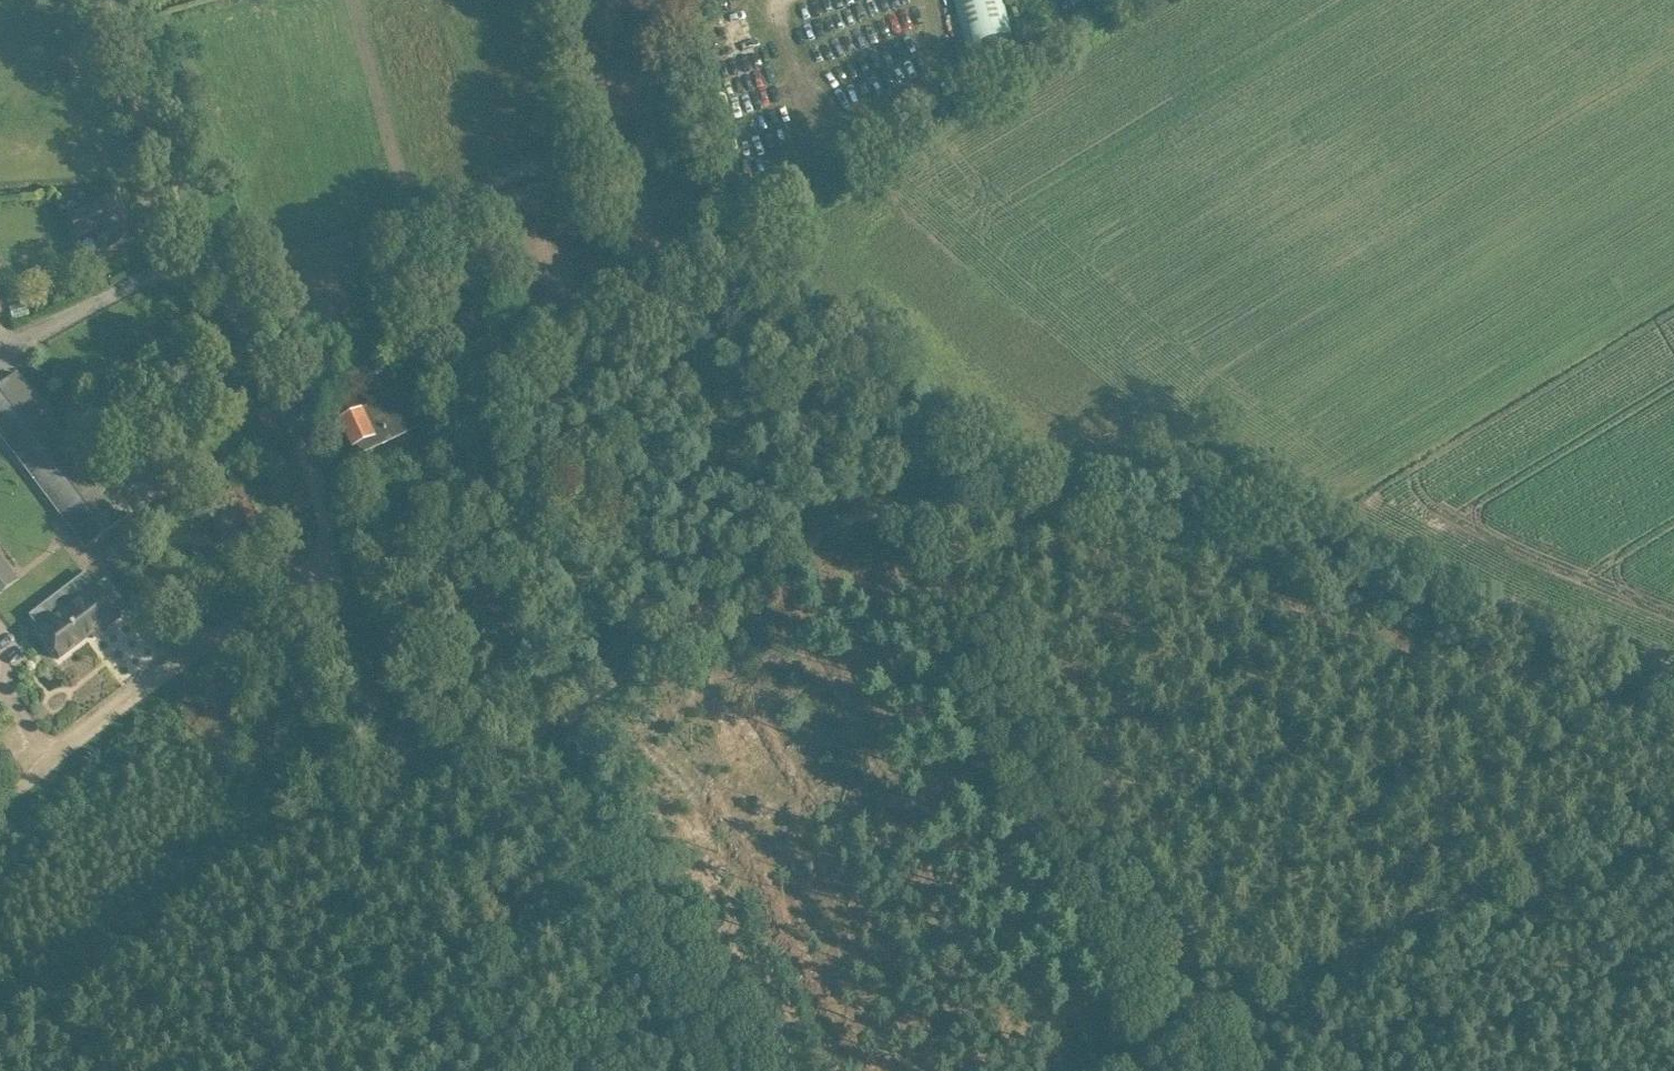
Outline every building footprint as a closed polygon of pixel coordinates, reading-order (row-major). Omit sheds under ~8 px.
[(966,47),(1014,35),(1005,0),(953,0),(966,47)] [(104,251),(114,247),(134,238),(117,197),(69,218),(77,237),(95,229),(104,251)] [(85,548),(108,531),(122,550),(141,535),(128,517),(123,521),(102,493),(106,490),(17,372),(0,385),(0,437),(85,548)] [(363,453),(383,444),(421,425),(410,401),(389,411),(384,399),(346,418),(351,430),(347,432),(354,446),(358,444),(363,453)] [(13,575),(0,558),(0,585),(13,575)] [(57,604),(60,608),(62,611),(47,623),(46,623),(37,630),(59,659),(90,635),(92,638),(119,618),(116,614),(124,608),(126,607),(104,579),(76,601),(70,594),(57,604)]
